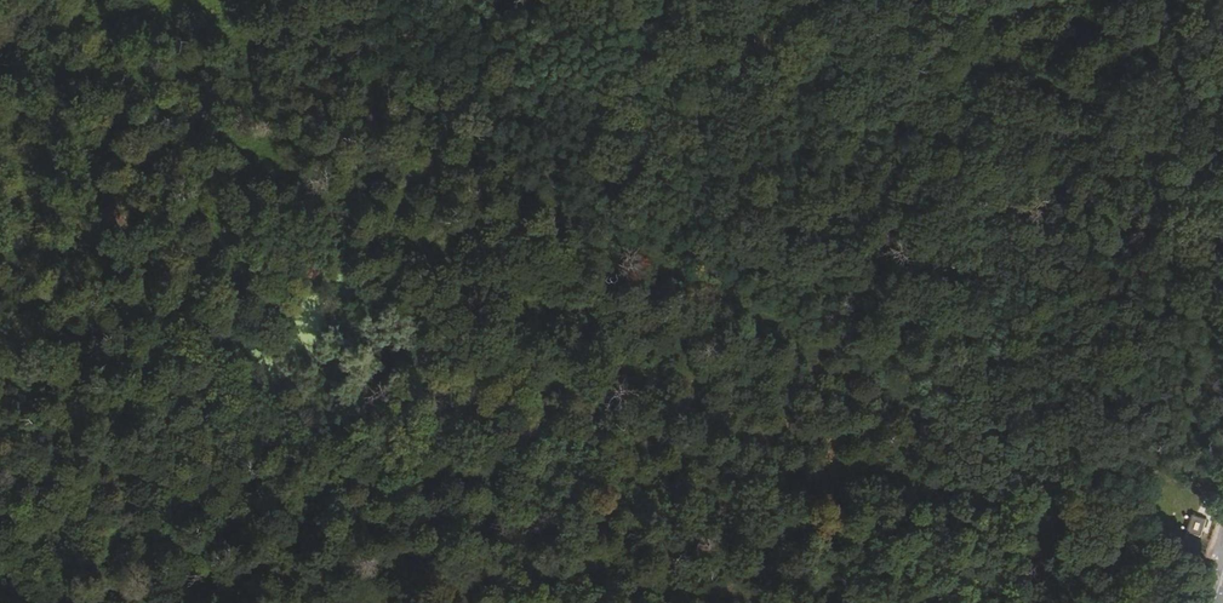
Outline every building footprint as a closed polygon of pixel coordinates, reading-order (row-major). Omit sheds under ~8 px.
[(1189,475),(1186,486),(1203,491),(1206,480),(1189,475)] [(1203,518),(1190,513),(1184,531),(1197,535),(1203,518)]
